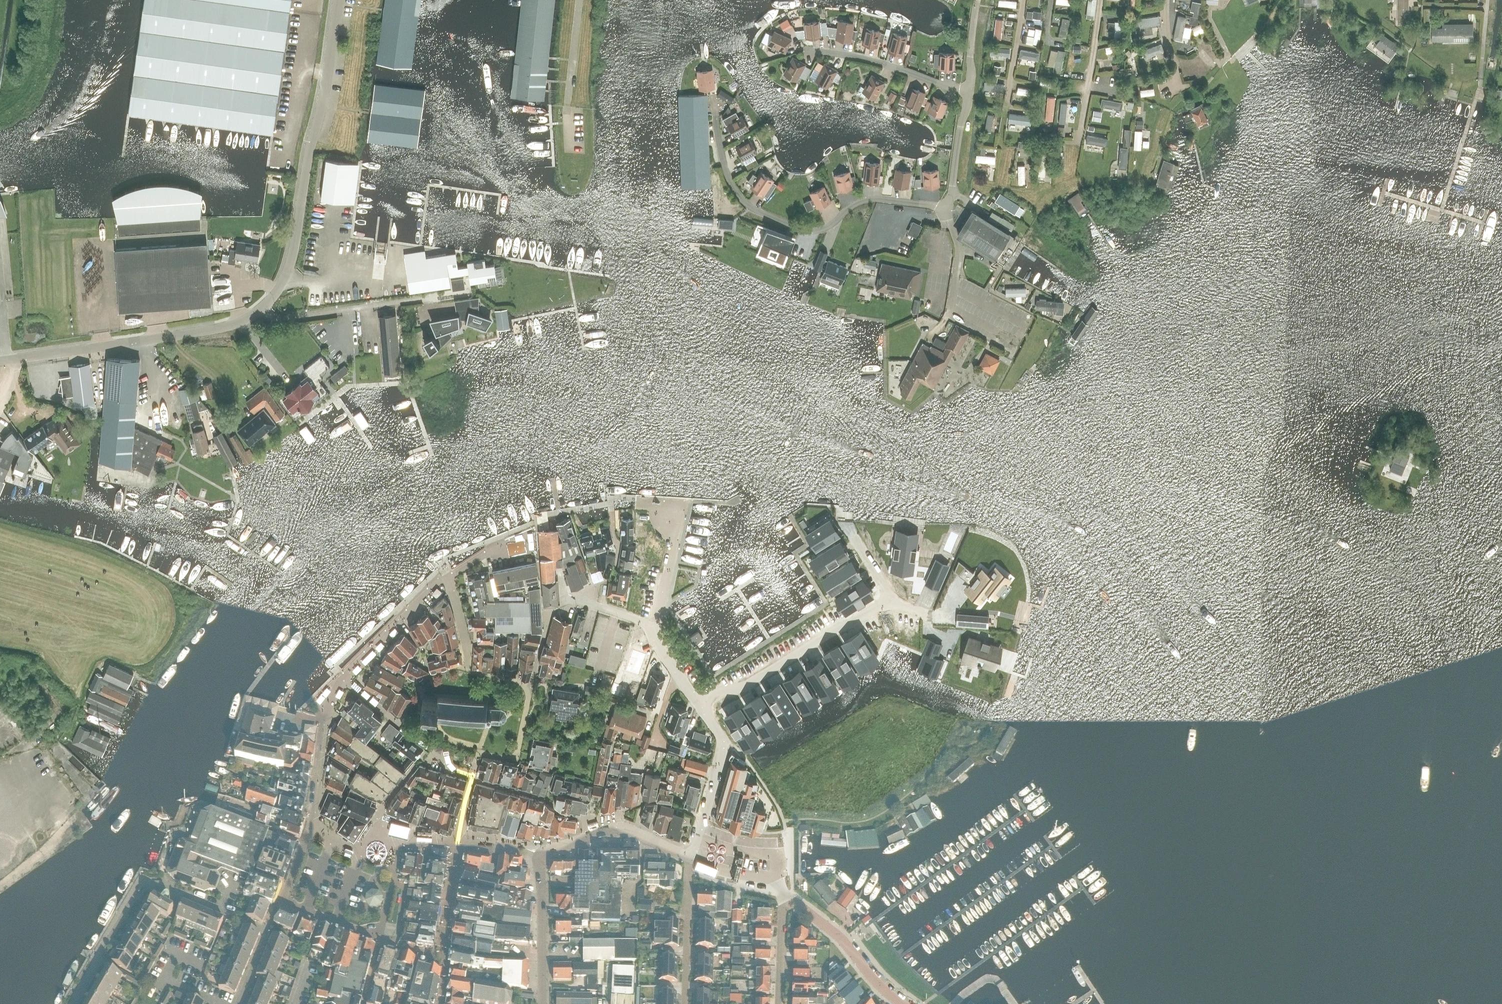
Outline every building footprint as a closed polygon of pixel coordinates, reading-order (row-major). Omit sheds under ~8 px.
[(129,113),(273,134),(278,94),(285,50),(290,11),(212,0),(144,0),(140,30),(134,74),(129,113)] [(290,11),(292,0),(212,0),(290,11)] [(377,63),(412,67),(412,64),(421,0),(386,0),(378,60),(377,61),(377,63)] [(512,96),(544,100),(545,91),(545,89),(546,82),(546,81),(546,80),(546,79),(547,71),(549,55),(553,18),(554,10),(555,0),(522,0),(521,6),(521,14),(514,76),(512,96)] [(1087,17),(1095,18),(1097,0),(1089,0),(1087,17)] [(1409,24),(1408,0),(1398,0),(1398,24),(1409,24)] [(1191,11),(1194,11),(1200,12),(1202,3),(1193,1),(1191,11)] [(1434,20),(1434,10),(1426,10),(1426,20),(1434,20)] [(1132,25),(1163,24),(1162,14),(1131,16),(1132,25)] [(1193,16),(1191,16),(1189,23),(1197,24),(1199,17),(1193,16)] [(996,35),(1004,34),(1003,17),(995,17),(996,35)] [(787,19),(780,24),(783,30),(791,25),(787,19)] [(805,30),(795,31),(799,39),(806,38),(806,39),(820,37),(820,35),(828,34),(827,26),(827,24),(819,25),(819,21),(804,23),(805,30)] [(838,28),(827,26),(828,34),(828,37),(836,38),(836,39),(850,42),(851,38),(852,31),(853,24),(839,21),(838,28)] [(1205,30),(1203,24),(1193,28),(1196,34),(1205,30)] [(1465,31),(1473,31),(1473,24),(1445,24),(1445,28),(1433,28),(1433,40),(1454,40),(1454,37),(1465,37),(1465,31)] [(883,42),(885,34),(880,33),(880,32),(866,29),(862,44),(877,47),(878,41),(883,42)] [(766,33),(761,42),(768,45),(785,53),(791,40),(774,32),(772,36),(766,33)] [(905,43),(907,37),(892,33),(888,52),(902,55),(903,51),(905,43)] [(1376,45),(1391,56),(1398,46),(1383,35),(1376,45)] [(1153,54),(1165,48),(1162,42),(1151,47),(1153,54)] [(994,45),(994,55),(1009,56),(1010,46),(994,45)] [(1020,55),(1040,59),(1041,51),(1022,47),(1020,55)] [(940,53),(939,55),(935,55),(934,66),(939,67),(939,69),(953,70),(954,54),(940,53)] [(804,67),(806,65),(793,57),(784,74),(797,81),(800,76),(804,67)] [(818,63),(814,70),(820,73),(823,66),(818,63)] [(813,69),(809,77),(816,80),(815,81),(828,88),(832,80),(836,73),(837,71),(824,64),(823,66),(820,73),(814,70),(813,69)] [(1000,75),(1001,66),(995,65),(993,74),(1000,75)] [(809,70),(804,67),(800,76),(805,78),(809,70)] [(712,69),(697,71),(700,89),(714,87),(712,69)] [(836,73),(832,80),(839,84),(841,75),(836,73)] [(875,99),(884,82),(871,75),(864,89),(861,87),(857,94),(864,98),(866,94),(875,99)] [(371,114),(368,141),(418,146),(426,89),(375,84),(372,112),(371,114)] [(1030,95),(1032,88),(1019,86),(1018,92),(1030,95)] [(1155,87),(1141,88),(1141,95),(1155,94),(1155,87)] [(919,110),(921,104),(924,96),(925,93),(911,88),(905,104),(919,110)] [(893,102),(897,96),(892,92),(887,99),(893,102)] [(707,94),(679,95),(680,114),(682,188),(710,187),(710,186),(708,113),(707,94)] [(1055,119),(1056,95),(1048,95),(1047,119),(1055,119)] [(948,102),(934,97),(932,102),(928,111),(942,117),(948,102)] [(1104,97),(1102,105),(1122,108),(1124,100),(1104,97)] [(1067,122),(1070,102),(1062,101),(1059,121),(1067,122)] [(1207,121),(1201,108),(1205,106),(1204,103),(1189,110),(1190,113),(1192,112),(1198,125),(1207,121)] [(1095,109),(1093,119),(1101,120),(1103,110),(1095,109)] [(1032,124),(1033,115),(1010,112),(1009,121),(1032,124)] [(732,113),(723,119),(726,125),(728,124),(735,136),(737,135),(740,140),(741,139),(745,137),(742,132),(748,129),(741,116),(736,119),(732,113)] [(1135,128),(1134,148),(1143,148),(1143,129),(1135,128)] [(1087,142),(1108,144),(1109,136),(1087,134),(1087,142)] [(745,137),(741,139),(743,143),(736,147),(743,160),(757,152),(748,135),(745,137)] [(1121,146),(1120,167),(1128,167),(1129,146),(1121,146)] [(1046,175),(1047,151),(1040,151),(1039,174),(1046,175)] [(755,156),(744,162),(747,167),(758,161),(755,156)] [(351,203),(356,163),(326,159),(321,199),(351,203)] [(1164,159),(1156,184),(1166,187),(1174,163),(1164,159)] [(864,181),(878,183),(878,182),(879,175),(880,164),(866,162),(864,181)] [(896,170),(894,180),(894,184),(893,185),(908,187),(911,172),(896,170)] [(924,187),(939,186),(938,170),(923,171),(924,187)] [(773,180),(761,172),(758,177),(753,174),(748,181),(753,184),(751,187),(763,195),(771,184),(773,180)] [(851,178),(849,172),(835,175),(839,191),(853,187),(851,178)] [(785,183),(780,180),(776,186),(781,190),(785,183)] [(771,184),(763,195),(768,198),(775,187),(771,184)] [(179,188),(179,186),(168,187),(168,185),(145,187),(146,188),(135,189),(135,191),(125,192),(126,196),(117,197),(119,235),(201,229),(198,192),(189,192),(189,188),(179,188)] [(813,199),(810,200),(804,203),(808,211),(814,208),(814,207),(817,206),(817,207),(830,201),(824,187),(810,193),(813,199)] [(1021,215),(1025,208),(999,192),(995,199),(1021,215)] [(1084,206),(1081,200),(1083,199),(1079,194),(1074,197),(1069,201),(1072,206),(1074,205),(1077,210),(1084,206)] [(999,223),(1002,218),(992,212),(988,218),(998,225),(999,223)] [(1015,240),(974,214),(961,235),(1002,261),(1015,240)] [(1002,218),(999,223),(1011,231),(1015,225),(1003,218),(1002,218)] [(719,219),(718,228),(728,229),(729,220),(719,219)] [(758,225),(757,225),(766,229),(763,237),(766,238),(760,253),(768,257),(771,249),(778,252),(775,260),(783,263),(783,265),(790,248),(791,248),(794,239),(758,225)] [(257,261),(260,245),(238,242),(236,250),(230,250),(229,255),(228,261),(228,263),(235,264),(236,257),(257,261)] [(116,249),(120,310),(211,304),(207,243),(116,249)] [(446,254),(426,257),(425,250),(405,253),(410,291),(451,285),(450,276),(469,273),(471,282),(497,278),(494,264),(486,265),(485,259),(468,262),(468,266),(458,267),(456,257),(447,258),(446,254)] [(821,250),(814,268),(820,270),(821,269),(825,259),(827,253),(821,250)] [(825,259),(821,269),(825,270),(822,276),(840,283),(846,268),(825,259)] [(867,259),(865,265),(875,268),(877,261),(872,260),(868,260),(867,259)] [(916,293),(921,272),(916,271),(916,270),(882,263),(876,289),(887,291),(887,293),(910,298),(912,292),(916,293)] [(1025,288),(1005,289),(1005,297),(1026,296),(1025,288)] [(486,328),(492,318),(479,313),(479,297),(455,300),(457,315),(431,320),(435,330),(429,332),(431,335),(424,339),(430,351),(436,346),(439,349),(452,336),(448,330),(459,326),(459,319),(467,319),(467,322),(486,328)] [(921,301),(914,300),(912,312),(919,313),(921,301)] [(1056,305),(1033,304),(1033,311),(1056,313),(1056,305)] [(507,309),(495,310),(498,330),(510,328),(507,309)] [(386,374),(402,373),(397,314),(380,316),(386,374)] [(958,354),(970,331),(956,324),(947,342),(936,337),(933,343),(944,348),(944,347),(946,348),(944,352),(931,346),(930,347),(922,343),(901,384),(904,386),(901,392),(911,397),(919,380),(934,388),(953,352),(958,354)] [(986,350),(979,365),(994,372),(1001,357),(986,350)] [(315,387),(321,382),(319,380),(322,377),(320,374),(329,366),(321,356),(304,369),(308,374),(305,377),(308,380),(302,384),(301,383),(296,387),(294,387),(293,389),(288,393),(289,395),(285,398),(294,410),(298,407),(301,410),(309,407),(314,399),(312,396),(318,391),(315,387)] [(108,358),(102,425),(134,427),(140,360),(108,358)] [(71,376),(61,377),(63,397),(73,396),(75,405),(84,404),(86,418),(98,417),(96,403),(95,403),(90,363),(70,366),(71,376)] [(269,378),(265,381),(271,388),(275,384),(269,378)] [(208,399),(216,397),(212,382),(204,384),(208,399)] [(191,387),(179,390),(183,404),(185,403),(195,401),(200,399),(198,392),(193,394),(191,387)] [(285,415),(265,387),(247,402),(255,413),(265,405),(277,422),(285,415)] [(200,400),(196,401),(199,412),(208,409),(200,400)] [(185,403),(190,420),(200,417),(195,401),(185,403)] [(250,445),(276,424),(264,409),(238,430),(250,445)] [(82,440),(64,415),(57,420),(56,418),(44,426),(44,425),(24,439),(33,452),(53,438),(52,437),(54,435),(66,452),(82,440)] [(80,424),(80,425),(89,437),(94,433),(93,432),(85,421),(80,424)] [(210,449),(204,429),(203,429),(196,431),(194,431),(195,438),(191,439),(193,446),(197,445),(199,452),(210,449)] [(18,437),(13,430),(8,434),(4,439),(1,444),(20,453),(13,470),(23,475),(32,454),(33,456),(19,436),(18,437)] [(142,432),(107,454),(119,472),(129,466),(127,463),(151,448),(156,451),(159,444),(152,441),(149,443),(142,432)] [(221,432),(213,436),(229,466),(229,467),(230,467),(238,462),(222,432),(221,432)] [(156,451),(156,452),(170,459),(175,449),(170,447),(171,444),(162,440),(159,444),(156,451)] [(1400,475),(1404,466),(1408,455),(1403,453),(1404,449),(1398,446),(1393,458),(1396,460),(1391,472),(1400,475)] [(3,481),(15,453),(0,447),(0,479),(3,481)] [(569,545),(578,542),(570,519),(557,524),(561,537),(562,536),(563,540),(567,539),(569,545)] [(622,541),(634,541),(633,519),(621,519),(622,541)] [(803,519),(799,522),(804,529),(808,526),(803,519)] [(810,531),(807,533),(816,549),(840,534),(837,530),(829,519),(810,531)] [(595,552),(608,548),(610,548),(609,543),(613,542),(610,527),(601,529),(603,538),(594,540),(592,541),(595,552)] [(567,539),(563,540),(563,541),(559,542),(558,529),(539,531),(542,575),(544,604),(558,603),(556,569),(554,569),(554,566),(569,565),(575,562),(578,570),(586,567),(578,542),(569,545),(567,539)] [(580,537),(585,554),(592,552),(593,555),(596,555),(595,552),(592,541),(594,540),(592,534),(591,534),(590,532),(582,534),(582,536),(580,537)] [(892,557),(891,568),(913,571),(915,560),(916,550),(918,537),(896,534),(894,547),(892,557)] [(620,557),(634,559),(636,545),(622,543),(620,557)] [(835,543),(814,556),(823,570),(844,556),(835,543)] [(608,548),(595,552),(596,555),(598,570),(606,568),(604,575),(609,577),(613,566),(616,557),(607,554),(608,548)] [(634,560),(634,559),(620,557),(619,565),(632,567),(634,560)] [(959,575),(967,565),(958,558),(954,571),(959,575)] [(484,601),(486,614),(486,616),(495,616),(495,631),(532,631),(543,631),(540,580),(536,562),(493,571),(497,589),(525,583),(526,601),(495,602),(484,601)] [(567,566),(569,571),(567,572),(567,573),(566,573),(568,577),(564,578),(567,585),(570,583),(572,588),(583,584),(588,582),(584,571),(579,573),(575,562),(569,565),(569,566),(567,566)] [(848,562),(826,575),(835,590),(857,576),(848,562)] [(934,564),(926,583),(940,589),(948,570),(934,564)] [(632,573),(632,567),(619,565),(618,571),(632,573)] [(981,570),(968,587),(982,598),(988,590),(995,596),(1009,579),(995,568),(988,576),(981,570)] [(484,601),(495,602),(494,596),(490,578),(488,571),(478,573),(479,575),(481,584),(482,594),(484,601)] [(627,599),(632,573),(618,571),(616,583),(610,582),(607,595),(627,599)] [(479,575),(478,573),(478,574),(477,573),(467,574),(468,575),(470,586),(481,584),(479,575)] [(855,601),(856,603),(863,598),(863,596),(870,592),(861,577),(837,592),(846,607),(855,601)] [(472,596),(482,594),(481,584),(470,586),(472,596)] [(486,614),(484,601),(482,594),(472,596),(475,615),(479,615),(486,614)] [(455,620),(451,607),(448,602),(444,596),(444,595),(433,606),(437,610),(434,611),(439,616),(439,615),(443,619),(445,618),(445,619),(448,622),(455,620)] [(957,612),(956,625),(988,627),(989,615),(957,612)] [(428,636),(436,628),(432,623),(433,623),(427,614),(418,621),(418,622),(419,622),(428,636)] [(446,647),(447,647),(459,645),(453,623),(441,626),(438,620),(436,622),(427,614),(433,623),(432,623),(436,628),(438,630),(437,630),(438,631),(442,630),(446,647)] [(579,637),(579,635),(585,617),(578,614),(573,633),(572,635),(579,637)] [(554,616),(548,637),(568,640),(571,621),(554,616)] [(483,630),(486,630),(486,619),(469,618),(470,630),(479,630),(483,630)] [(418,642),(428,636),(419,622),(418,622),(409,627),(418,642)] [(430,638),(433,651),(446,647),(442,630),(438,631),(437,630),(430,638)] [(486,631),(486,630),(483,630),(479,630),(479,631),(478,642),(493,643),(494,632),(486,631)] [(522,643),(538,645),(539,645),(541,635),(523,631),(522,636),(523,637),(522,643)] [(698,632),(691,637),(694,642),(696,643),(703,639),(698,632)] [(397,642),(409,655),(418,646),(405,634),(401,638),(397,642)] [(861,634),(845,644),(860,669),(877,658),(861,634)] [(507,647),(518,647),(518,635),(508,635),(507,647)] [(564,656),(568,640),(548,637),(546,646),(544,645),(543,650),(564,656)] [(970,638),(963,658),(976,663),(977,663),(977,664),(980,665),(980,664),(991,668),(998,647),(989,644),(990,642),(983,640),(982,642),(970,638)] [(925,653),(918,670),(936,678),(943,660),(937,657),(942,644),(929,639),(923,652),(925,653)] [(402,662),(409,655),(397,642),(396,643),(388,650),(392,654),(393,653),(402,662)] [(500,642),(495,642),(493,669),(504,669),(506,650),(507,650),(507,642),(500,642)] [(536,653),(538,645),(522,643),(522,651),(521,651),(520,657),(534,659),(534,660),(535,653),(536,653)] [(483,670),(484,650),(484,648),(474,646),(473,669),(483,670)] [(517,656),(518,647),(507,647),(507,656),(517,656)] [(840,647),(825,657),(840,681),(855,671),(840,647)] [(484,650),(483,670),(493,671),(494,657),(493,657),(494,649),(488,649),(488,651),(484,650)] [(646,654),(633,649),(626,670),(639,675),(646,654)] [(400,665),(402,662),(393,653),(392,654),(388,650),(382,661),(383,661),(383,662),(399,671),(400,671),(401,671),(403,667),(400,665)] [(446,656),(449,668),(463,664),(460,654),(457,655),(455,650),(441,654),(441,657),(446,656)] [(542,653),(539,663),(542,663),(540,675),(551,677),(552,671),(560,673),(560,671),(561,671),(562,662),(563,662),(564,656),(543,650),(542,653)] [(430,674),(449,668),(446,656),(441,657),(441,654),(436,655),(437,660),(433,661),(433,662),(430,660),(428,661),(430,668),(429,670),(430,674)] [(516,668),(517,656),(507,656),(506,667),(505,677),(510,677),(510,671),(510,668),(516,668)] [(532,671),(534,659),(520,657),(519,669),(524,670),(532,671)] [(579,657),(576,666),(584,668),(586,659),(579,657)] [(820,660),(805,669),(820,692),(821,692),(834,684),(835,683),(820,660)] [(403,667),(401,671),(417,681),(428,672),(409,661),(405,668),(403,667)] [(398,673),(399,671),(383,662),(381,666),(377,664),(371,674),(387,682),(388,679),(394,681),(392,685),(399,689),(405,677),(398,673)] [(109,663),(103,676),(128,688),(130,683),(133,677),(134,675),(109,663)] [(529,681),(532,671),(524,670),(522,679),(529,681)] [(800,672),(786,682),(801,705),(815,696),(800,672)] [(97,673),(89,689),(96,692),(100,683),(100,682),(103,676),(97,673)] [(641,686),(636,701),(644,703),(646,697),(657,701),(665,679),(652,674),(647,688),(641,686)] [(602,680),(600,687),(601,687),(608,689),(611,677),(604,675),(602,680)] [(103,676),(100,682),(130,696),(133,690),(128,688),(103,676)] [(385,698),(391,687),(370,676),(369,678),(367,678),(364,682),(366,684),(364,686),(382,696),(385,698)] [(100,683),(96,692),(126,706),(130,697),(100,683)] [(615,683),(611,694),(618,696),(622,685),(615,683)] [(591,684),(590,690),(599,693),(601,687),(600,687),(591,684)] [(781,685),(766,694),(781,718),(796,708),(781,685)] [(385,698),(382,696),(379,701),(383,704),(392,709),(401,693),(391,687),(385,698)] [(582,718),(584,703),(578,702),(579,691),(553,688),(550,714),(575,717),(576,717),(582,718)] [(90,691),(87,699),(121,715),(125,707),(90,691)] [(402,715),(411,698),(402,693),(393,710),(402,715)] [(488,700),(464,698),(437,696),(437,700),(423,698),(421,712),(435,714),(435,717),(487,722),(487,718),(499,719),(503,718),(506,716),(507,713),(506,708),(504,706),(502,704),(500,704),(488,703),(488,700)] [(761,697),(746,706),(761,730),(776,721),(761,697)] [(357,720),(369,706),(359,698),(356,700),(355,701),(354,701),(352,701),(349,704),(349,707),(350,708),(349,709),(350,709),(344,717),(355,725),(358,720),(357,720)] [(91,702),(88,709),(118,723),(121,716),(91,702)] [(686,709),(674,704),(666,726),(678,730),(677,734),(684,737),(685,735),(691,718),(684,715),(686,709)] [(358,720),(355,725),(359,728),(355,732),(366,740),(372,733),(376,728),(382,720),(372,712),(374,710),(369,706),(357,720),(358,720)] [(641,735),(647,717),(615,706),(609,726),(608,726),(604,736),(615,740),(618,728),(641,735)] [(741,710),(727,719),(732,727),(731,728),(735,735),(737,734),(742,742),(756,733),(741,710)] [(298,764),(302,744),(303,735),(285,733),(284,737),(278,736),(277,738),(269,735),(274,721),(265,718),(249,713),(248,714),(240,742),(235,758),(245,761),(254,763),(264,765),(291,770),(297,763),(298,764)] [(379,767),(376,770),(370,777),(357,769),(356,771),(349,783),(380,799),(379,799),(381,800),(405,771),(404,770),(354,732),(357,727),(342,717),(331,733),(355,749),(362,755),(379,767)] [(390,723),(382,734),(386,737),(395,727),(390,723)] [(1021,732),(1009,724),(988,757),(1001,765),(1021,732)] [(80,726),(72,743),(102,757),(107,746),(88,737),(91,731),(80,726)] [(395,727),(386,737),(393,742),(401,732),(395,727)] [(93,730),(90,736),(107,745),(110,738),(93,730)] [(401,732),(393,742),(392,743),(415,760),(424,748),(406,735),(401,732)] [(684,737),(682,742),(688,744),(688,745),(707,752),(710,742),(704,740),(705,736),(694,732),(693,736),(691,736),(685,735),(684,737)] [(641,744),(647,747),(651,736),(645,733),(642,739),(639,738),(637,743),(641,744)] [(531,753),(556,758),(557,756),(551,755),(554,741),(534,737),(534,741),(533,740),(530,753),(531,753)] [(362,755),(355,749),(354,750),(352,748),(351,749),(336,739),(329,751),(354,768),(362,755)] [(599,756),(608,758),(612,742),(602,740),(599,756)] [(302,744),(298,764),(311,766),(314,746),(302,744)] [(670,744),(667,752),(678,755),(678,754),(681,747),(680,747),(670,744)] [(392,750),(387,757),(390,760),(396,753),(392,750)] [(613,761),(621,762),(623,754),(615,752),(613,761)] [(555,763),(556,758),(531,753),(528,765),(548,768),(550,762),(555,763)] [(348,783),(349,783),(356,771),(329,755),(326,773),(348,783)] [(606,772),(608,758),(599,756),(597,770),(606,772)] [(968,756),(939,781),(951,794),(978,769),(968,756)] [(488,779),(494,760),(483,758),(478,776),(479,776),(478,776),(488,779)] [(758,807),(751,806),(757,784),(744,776),(746,768),(731,758),(717,809),(718,809),(715,819),(729,826),(744,831),(760,831),(765,812),(758,807)] [(698,762),(688,759),(685,769),(696,771),(698,762)] [(488,779),(497,781),(499,772),(503,762),(494,760),(488,779)] [(515,773),(516,770),(518,765),(505,762),(503,770),(504,770),(515,773)] [(629,782),(641,784),(642,775),(630,774),(631,765),(621,764),(619,778),(617,786),(615,806),(625,806),(626,805),(629,782)] [(408,780),(414,785),(416,777),(420,778),(423,780),(436,783),(440,772),(420,765),(408,780)] [(285,782),(302,786),(303,786),(307,787),(311,768),(299,766),(298,767),(296,775),(284,771),(282,781),(285,782)] [(522,767),(521,772),(516,770),(515,773),(512,785),(521,788),(525,773),(527,768),(522,767)] [(685,785),(683,784),(686,771),(671,767),(671,768),(669,767),(667,778),(669,779),(668,781),(660,780),(659,785),(660,785),(674,788),(684,791),(685,785)] [(512,785),(515,773),(504,770),(503,774),(499,772),(497,781),(512,785)] [(533,778),(530,788),(533,789),(533,791),(544,795),(552,774),(541,770),(539,775),(534,773),(532,777),(533,778)] [(603,784),(606,772),(597,770),(594,782),(603,784)] [(532,777),(534,773),(528,771),(527,775),(525,775),(522,788),(530,790),(530,788),(533,778),(532,777)] [(442,786),(446,774),(440,772),(436,783),(442,786)] [(561,792),(564,779),(565,776),(555,773),(551,789),(561,792)] [(660,776),(652,774),(646,773),(644,785),(642,798),(655,799),(660,776)] [(461,796),(463,792),(466,780),(446,774),(442,786),(446,787),(444,792),(453,795),(453,794),(461,796)] [(617,786),(619,778),(608,776),(605,785),(601,810),(601,811),(614,810),(615,806),(617,786)] [(346,784),(331,777),(326,786),(334,790),(341,793),(341,794),(346,784)] [(571,790),(573,781),(564,779),(561,792),(571,795),(572,791),(571,790)] [(307,788),(302,786),(285,782),(277,780),(276,785),(279,786),(277,793),(283,794),(286,796),(305,802),(307,788)] [(413,786),(414,785),(408,780),(394,798),(387,809),(387,810),(396,814),(401,801),(404,795),(406,796),(406,795),(408,796),(412,789),(413,786)] [(580,794),(583,784),(573,781),(571,790),(572,791),(571,795),(581,797),(581,795),(580,794)] [(637,804),(641,784),(629,782),(626,805),(637,804)] [(688,791),(684,806),(695,809),(701,786),(688,782),(688,783),(686,790),(688,791)] [(519,797),(520,795),(476,783),(471,802),(473,803),(468,827),(482,829),(482,828),(499,831),(500,826),(503,827),(510,806),(516,808),(519,797)] [(591,797),(593,786),(583,784),(580,794),(581,795),(581,797),(591,799),(591,797)] [(593,786),(591,797),(600,799),(603,787),(593,785),(593,786)] [(672,801),(674,788),(660,785),(657,799),(672,801)] [(351,787),(342,808),(367,819),(376,805),(375,805),(376,801),(351,787)] [(273,811),(277,799),(249,789),(245,802),(273,811)] [(426,802),(425,802),(418,799),(420,794),(414,791),(414,790),(412,789),(408,796),(415,798),(408,818),(419,822),(421,817),(426,802)] [(341,809),(342,808),(346,797),(341,793),(334,790),(333,793),(329,791),(325,802),(321,811),(337,819),(342,810),(341,809)] [(463,797),(461,796),(453,794),(453,795),(452,800),(449,799),(448,802),(441,800),(439,805),(440,807),(457,813),(463,797)] [(563,806),(565,796),(557,794),(555,805),(560,809),(561,806),(563,806)] [(305,802),(286,796),(283,795),(278,811),(301,818),(305,802)] [(415,798),(408,796),(406,795),(406,796),(404,795),(401,801),(396,814),(408,818),(415,798)] [(526,807),(529,797),(520,795),(519,797),(516,808),(520,809),(524,810),(525,807),(526,807)] [(439,805),(441,800),(428,796),(425,802),(426,802),(421,817),(419,822),(434,827),(440,809),(439,809),(440,807),(439,805)] [(570,811),(573,797),(565,796),(563,806),(561,806),(560,809),(570,811)] [(926,796),(912,804),(916,812),(930,803),(926,796)] [(548,836),(548,833),(564,835),(564,831),(567,832),(567,828),(575,830),(577,820),(568,819),(568,816),(553,814),(554,810),(545,802),(529,797),(526,807),(522,819),(522,820),(535,823),(532,832),(548,836)] [(587,813),(589,802),(583,800),(583,799),(573,797),(570,811),(580,813),(581,812),(587,813)] [(649,826),(653,810),(654,805),(654,804),(645,804),(641,820),(648,826),(649,826)] [(661,804),(659,812),(654,828),(667,832),(674,808),(661,804)] [(514,836),(518,823),(522,810),(520,809),(516,808),(510,806),(503,827),(501,832),(514,836)] [(457,813),(440,807),(439,809),(440,809),(434,827),(451,833),(457,813)] [(258,816),(257,819),(256,824),(268,828),(271,819),(276,820),(276,819),(278,813),(273,812),(261,808),(258,816)] [(927,808),(915,815),(922,828),(935,821),(927,808)] [(211,811),(200,813),(189,842),(178,844),(167,872),(175,881),(203,892),(214,890),(219,878),(214,872),(220,866),(241,874),(240,879),(245,881),(247,876),(251,878),(253,872),(283,883),(291,862),(274,856),(275,852),(291,858),(297,843),(277,835),(277,836),(268,833),(268,832),(249,825),(251,822),(256,824),(257,819),(252,817),(251,818),(240,814),(239,817),(222,810),(221,815),(211,811)] [(301,820),(289,816),(278,813),(276,819),(276,820),(271,819),(268,828),(300,838),(305,822),(300,820),(301,820)] [(366,820),(350,813),(346,820),(345,819),(339,828),(345,833),(343,837),(347,840),(350,836),(354,839),(366,820)] [(679,837),(682,828),(679,827),(682,815),(673,813),(668,834),(671,835),(670,835),(673,836),(673,835),(679,837)] [(913,834),(922,828),(915,815),(915,814),(906,819),(910,827),(913,834)] [(903,816),(896,819),(900,827),(901,829),(906,838),(913,834),(905,819),(903,816)] [(530,839),(532,832),(535,823),(522,820),(517,836),(530,839)] [(887,832),(884,834),(889,845),(890,845),(904,839),(902,836),(903,836),(901,832),(901,830),(900,829),(899,829),(899,827),(887,832)] [(853,832),(845,833),(846,841),(848,850),(855,849),(878,848),(876,833),(875,831),(853,833),(853,832)] [(821,838),(821,846),(846,848),(846,847),(846,845),(846,841),(838,840),(839,835),(828,835),(822,834),(821,838)] [(591,908),(591,915),(604,915),(604,920),(620,921),(622,878),(640,877),(640,855),(597,854),(597,858),(593,857),(590,854),(590,852),(578,851),(578,875),(575,875),(574,896),(574,903),(577,903),(577,906),(589,906),(589,908),(591,908)] [(493,875),(494,867),(490,866),(491,858),(465,853),(462,869),(479,872),(493,875)] [(421,877),(423,864),(422,864),(423,859),(413,857),(413,858),(403,856),(400,875),(410,877),(410,879),(418,880),(417,886),(419,886),(420,877),(421,877)] [(645,858),(644,881),(647,881),(647,886),(659,887),(665,889),(673,890),(673,883),(674,880),(675,880),(675,875),(674,874),(674,872),(669,872),(669,868),(659,868),(659,858),(648,857),(648,858),(645,858)] [(510,869),(510,860),(499,858),(496,876),(502,877),(508,878),(509,878),(510,869)] [(521,870),(522,866),(522,860),(513,859),(510,860),(510,869),(521,870)] [(563,862),(562,873),(576,873),(576,862),(575,859),(570,859),(570,862),(563,862)] [(550,873),(562,873),(563,862),(550,862),(550,873)] [(419,886),(442,890),(444,879),(443,879),(445,868),(423,864),(421,877),(420,877),(419,886)] [(508,878),(502,877),(501,886),(524,890),(526,879),(529,880),(530,874),(527,873),(528,867),(522,866),(521,870),(510,869),(509,878),(508,878)] [(464,871),(460,886),(476,890),(476,889),(487,892),(487,893),(501,896),(516,900),(517,892),(503,889),(503,888),(499,888),(500,881),(479,876),(479,875),(464,871)] [(247,886),(249,887),(245,896),(272,905),(279,886),(253,877),(251,881),(249,880),(247,886)] [(830,886),(824,880),(820,883),(814,889),(829,906),(835,900),(826,890),(830,886)] [(442,890),(419,886),(417,886),(416,892),(408,891),(406,904),(439,909),(442,890)] [(518,900),(516,900),(501,896),(487,893),(460,887),(457,901),(458,901),(491,908),(504,911),(529,914),(530,905),(517,904),(518,900)] [(530,905),(531,894),(520,892),(518,903),(530,905)] [(845,909),(853,898),(845,892),(837,903),(845,909)] [(381,905),(382,899),(378,894),(372,893),(367,897),(366,903),(370,908),(376,909),(381,905)] [(697,894),(697,907),(698,907),(717,908),(717,913),(727,914),(730,914),(731,896),(717,895),(712,895),(697,894)] [(574,896),(556,896),(556,905),(559,905),(559,910),(566,910),(566,914),(583,915),(589,915),(589,908),(589,906),(577,906),(577,903),(574,903),(574,896)] [(159,915),(167,919),(173,908),(154,897),(148,907),(159,915)] [(249,908),(266,915),(269,906),(253,899),(249,908)] [(459,924),(479,927),(496,929),(495,938),(487,937),(486,941),(493,942),(510,945),(510,944),(528,946),(530,930),(531,914),(529,914),(504,911),(491,908),(458,901),(457,904),(454,918),(460,919),(459,924)] [(651,914),(652,901),(641,901),(640,913),(648,913),(651,914)] [(186,922),(193,906),(183,902),(176,918),(186,922)] [(437,919),(439,909),(406,904),(404,914),(416,915),(437,919)] [(139,915),(154,924),(159,915),(148,907),(145,906),(139,915)] [(195,930),(203,911),(193,906),(186,922),(185,926),(195,930)] [(698,907),(698,914),(717,915),(717,913),(717,908),(698,907)] [(262,924),(266,915),(249,908),(245,917),(262,924)] [(283,928),(290,912),(280,908),(273,924),(283,928)] [(206,931),(213,915),(203,911),(195,930),(205,935),(206,931)] [(771,924),(771,911),(756,911),(756,913),(751,913),(751,923),(771,924)] [(294,933),(301,917),(290,912),(283,928),(294,933)] [(740,924),(741,912),(732,912),(732,924),(740,924)] [(436,929),(437,919),(416,915),(404,914),(403,923),(419,926),(436,929)] [(148,933),(154,924),(139,915),(133,925),(148,933)] [(206,931),(205,935),(215,939),(217,935),(223,919),(213,915),(206,931)] [(301,917),(294,933),(293,935),(301,938),(303,934),(305,935),(306,933),(308,934),(306,940),(309,941),(312,935),(317,923),(301,917)] [(868,917),(861,922),(864,926),(871,921),(868,917)] [(570,935),(570,928),(582,928),(582,923),(582,921),(570,921),(570,922),(556,922),(556,927),(555,928),(555,933),(556,933),(556,935),(570,935)] [(654,934),(678,935),(678,923),(665,922),(665,924),(654,923),(654,934)] [(436,929),(419,926),(403,923),(400,941),(416,945),(416,946),(433,949),(436,929)] [(496,929),(479,927),(459,924),(454,923),(454,927),(453,927),(452,936),(486,941),(487,937),(495,938),(496,929)] [(696,924),(696,936),(709,936),(713,936),(714,924),(696,924)] [(143,943),(148,933),(133,925),(128,934),(143,943)] [(225,925),(222,931),(229,934),(232,927),(225,925)] [(313,947),(311,951),(323,955),(324,951),(326,945),(329,945),(330,943),(327,943),(330,935),(332,930),(320,925),(313,947)] [(255,945),(260,934),(244,928),(239,938),(255,945)] [(755,936),(755,941),(770,941),(770,929),(755,928),(755,929),(749,928),(749,935),(755,936)] [(322,978),(320,982),(323,983),(324,983),(322,990),(329,992),(331,984),(330,984),(332,977),(333,974),(331,974),(331,970),(342,939),(344,934),(332,930),(330,935),(327,943),(330,943),(329,945),(327,952),(325,956),(322,965),(322,966),(328,968),(327,972),(326,971),(324,978),(322,978)] [(794,932),(794,948),(806,948),(806,949),(815,949),(815,941),(807,941),(807,933),(799,933),(799,932),(794,932)] [(137,952),(143,943),(128,934),(122,943),(137,952)] [(329,992),(328,998),(334,999),(341,1001),(341,1000),(342,996),(346,979),(360,983),(364,984),(365,983),(366,977),(371,958),(360,955),(359,958),(353,956),(359,940),(344,934),(342,939),(331,970),(331,974),(333,974),(332,977),(330,984),(331,984),(329,992)] [(678,948),(678,935),(654,934),(653,945),(664,946),(664,947),(678,948)] [(289,942),(281,939),(276,937),(273,935),(269,946),(285,952),(289,942)] [(713,942),(713,936),(696,936),(695,947),(713,948),(713,947),(717,947),(717,942),(713,942)] [(510,945),(493,942),(493,943),(473,940),(452,937),(451,951),(476,956),(476,953),(490,956),(490,960),(508,960),(510,945)] [(255,945),(239,938),(235,948),(251,955),(255,945)] [(360,940),(355,953),(360,955),(371,958),(375,945),(360,940)] [(632,942),(632,941),(614,942),(583,942),(583,962),(594,962),(614,962),(638,962),(638,942),(632,942)] [(142,955),(137,952),(122,943),(117,953),(132,961),(137,964),(142,955)] [(265,956),(281,962),(285,952),(269,946),(265,956)] [(235,948),(231,958),(247,965),(251,955),(235,948)] [(397,965),(400,954),(383,948),(374,976),(389,981),(389,983),(390,983),(391,981),(396,965),(397,965)] [(741,953),(740,955),(755,955),(755,960),(770,961),(770,950),(751,949),(751,948),(741,948),(741,953)] [(815,956),(815,951),(808,951),(808,950),(794,950),(793,961),(807,962),(808,956),(815,956)] [(131,974),(137,964),(132,961),(117,953),(111,962),(126,971),(131,974)] [(508,960),(490,960),(483,959),(476,958),(451,953),(449,980),(479,985),(479,983),(494,985),(512,989),(526,991),(526,988),(525,988),(525,976),(527,976),(528,962),(508,960)] [(415,964),(416,959),(401,954),(397,965),(393,984),(392,987),(391,987),(390,990),(407,995),(415,964)] [(276,972),(281,962),(265,956),(260,966),(276,972)] [(227,968),(243,975),(247,965),(231,958),(227,968)] [(659,958),(659,970),(664,970),(677,970),(677,958),(659,958)] [(417,959),(416,959),(407,995),(406,1000),(411,1001),(410,1003),(435,1003),(440,979),(438,979),(440,971),(439,971),(439,969),(429,966),(430,964),(417,959)] [(712,971),(712,960),(695,959),(694,971),(712,971)] [(553,981),(571,981),(571,965),(553,966),(553,981)] [(573,975),(581,975),(581,965),(573,965),(573,975)] [(588,975),(589,975),(589,965),(583,965),(581,965),(581,975),(588,975)] [(589,975),(598,975),(598,965),(594,965),(589,965),(589,975)] [(276,972),(260,966),(256,976),(261,978),(272,982),(273,982),(276,972)] [(611,1003),(633,1003),(635,968),(612,967),(612,968),(612,969),(611,1003)] [(808,971),(809,967),(795,967),(795,970),(793,970),(793,980),(809,980),(809,971),(808,971)] [(841,973),(836,967),(829,973),(828,991),(833,987),(837,992),(849,982),(848,981),(849,980),(846,976),(845,977),(841,972),(841,973)] [(223,978),(239,985),(243,975),(227,968),(223,978)] [(107,969),(102,978),(122,990),(124,986),(125,985),(120,982),(122,977),(120,976),(114,973),(109,969),(107,969)] [(756,982),(769,982),(770,970),(756,969),(756,973),(749,973),(749,979),(756,979),(756,982)] [(659,970),(658,982),(676,982),(677,970),(664,970),(659,970)] [(712,971),(694,971),(694,983),(712,983),(712,971)] [(598,975),(589,975),(588,975),(588,984),(597,984),(597,978),(598,975)] [(100,981),(96,988),(111,996),(113,992),(119,996),(119,995),(122,990),(102,978),(101,979),(100,981)] [(239,985),(223,978),(218,988),(234,995),(239,985)] [(261,978),(257,988),(273,994),(277,984),(273,982),(272,982),(261,978)] [(346,979),(342,996),(361,999),(361,998),(364,984),(360,983),(346,979)] [(479,985),(449,980),(447,992),(457,994),(457,997),(464,998),(473,1000),(472,1003),(475,1003),(510,1003),(512,996),(507,990),(479,985)] [(378,992),(373,991),(374,985),(373,982),(371,990),(370,989),(367,1003),(375,1003),(378,992)] [(769,995),(769,982),(756,982),(756,984),(749,984),(748,990),(756,990),(756,994),(769,995)] [(597,988),(597,984),(588,984),(588,992),(597,993),(597,988)] [(820,990),(820,985),(807,985),(793,984),(792,996),(807,996),(807,990),(820,990)] [(844,1003),(845,1003),(858,1003),(856,1001),(862,995),(858,991),(857,992),(853,987),(838,1001),(836,999),(830,1003),(844,1003)] [(91,997),(103,1003),(114,1003),(109,1000),(111,996),(96,988),(91,997)] [(273,994),(257,988),(253,998),(268,1003),(269,1003),(273,994)] [(282,992),(281,997),(287,999),(291,990),(288,988),(285,993),(282,992)] [(318,990),(316,997),(327,1000),(329,992),(322,990),(318,990)] [(375,1003),(377,1003),(381,1003),(384,993),(378,992),(375,1003)] [(464,998),(457,997),(457,994),(447,992),(446,1003),(463,1003),(464,998)] [(533,1000),(534,994),(520,992),(519,998),(533,1000)] [(658,1003),(676,1003),(676,994),(658,993),(658,1003)] [(693,1003),(718,1003),(718,998),(718,994),(707,994),(694,994),(693,1003)] [(557,995),(557,1003),(591,1003),(591,996),(557,995)] [(333,1003),(360,1003),(361,999),(342,996),(341,1000),(341,1001),(334,999),(333,1003)]
